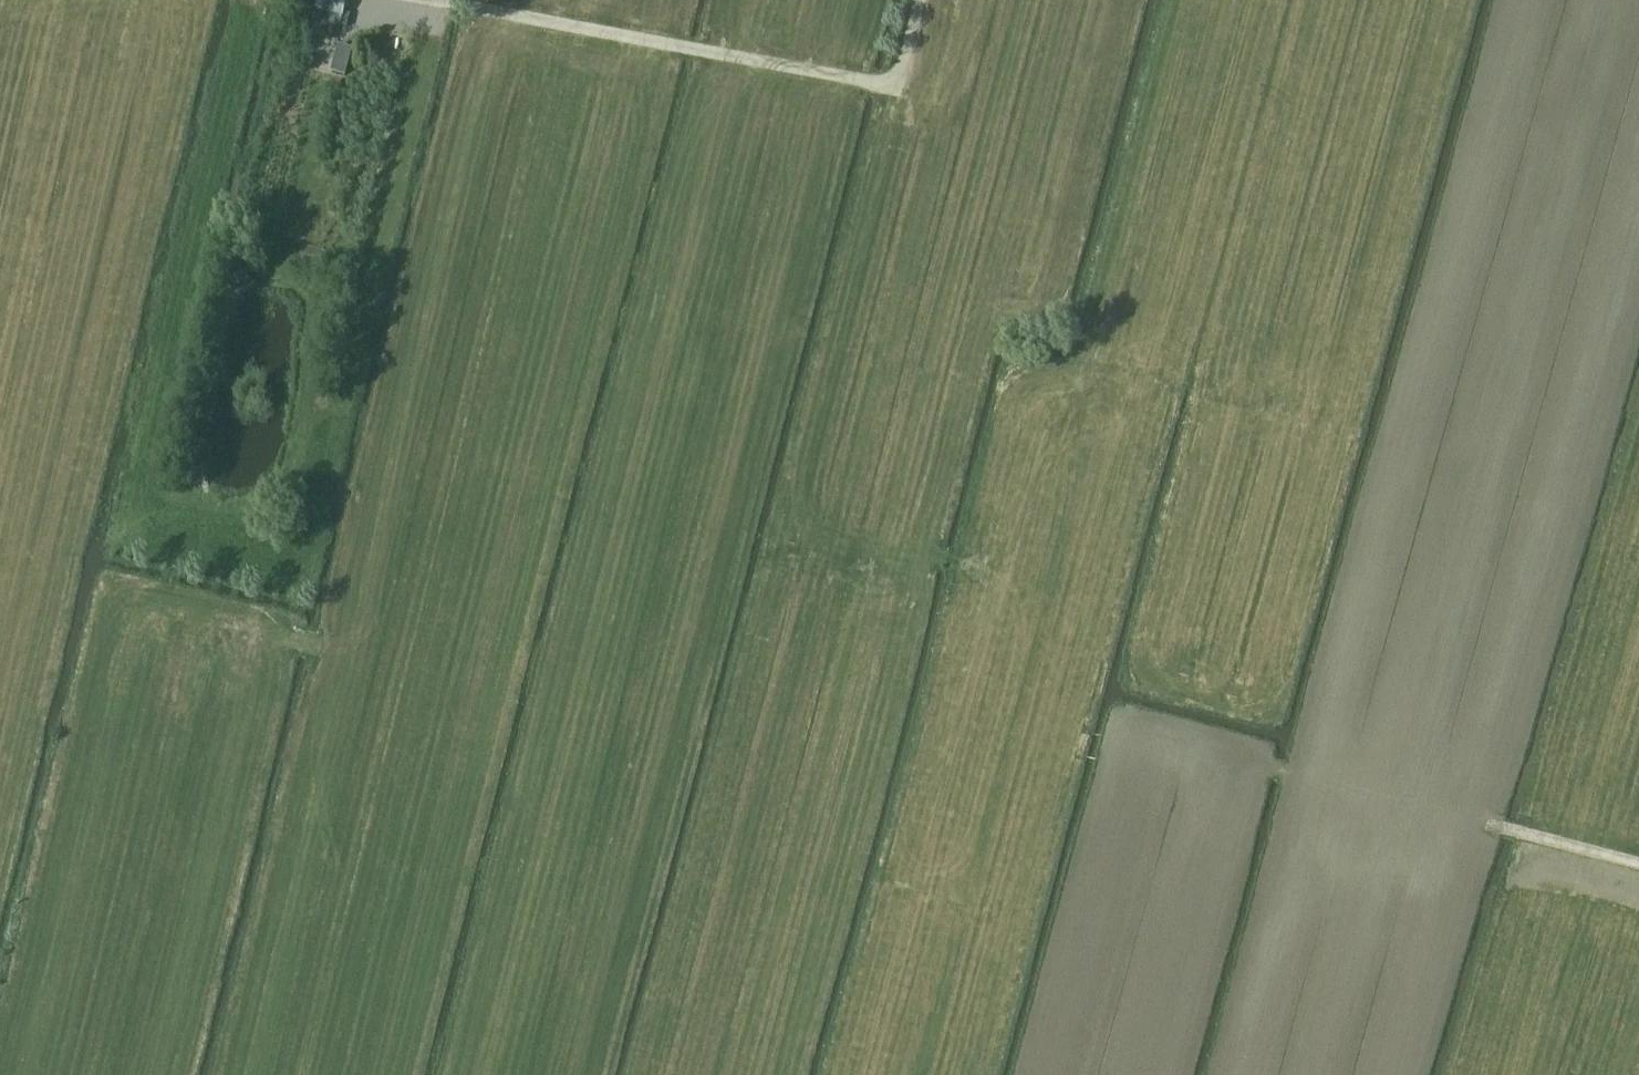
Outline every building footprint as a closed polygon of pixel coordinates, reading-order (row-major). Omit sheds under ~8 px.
[(314,21),(334,26),(340,27),(347,0),(319,0),(314,21)] [(346,29),(348,19),(342,18),(340,27),(346,29)] [(314,21),(309,38),(330,43),(334,26),(314,21)] [(344,76),(352,49),(338,45),(330,72),(344,76)]
